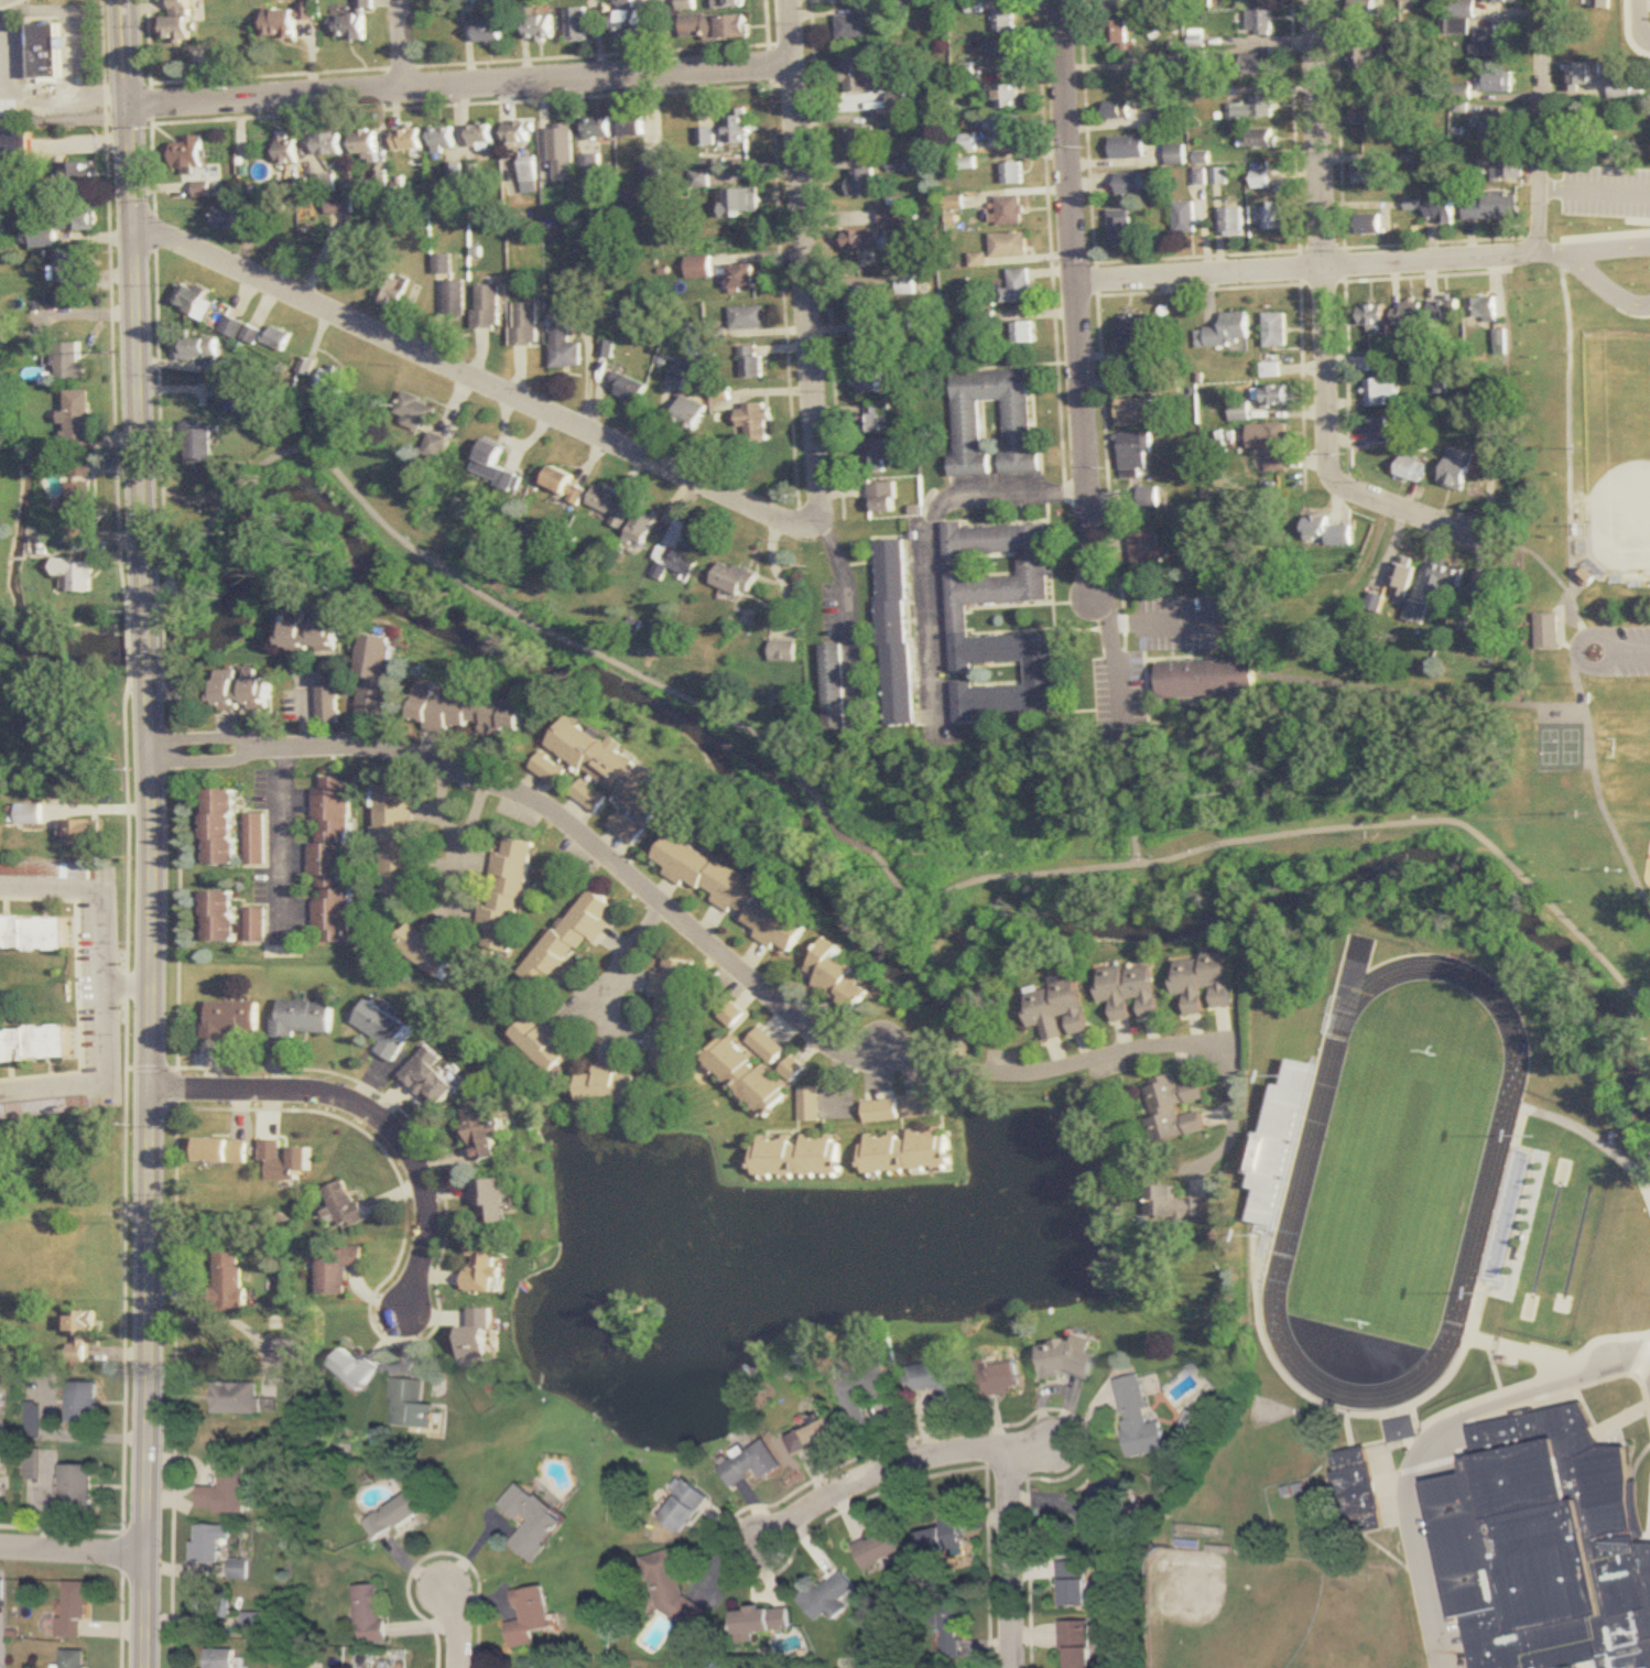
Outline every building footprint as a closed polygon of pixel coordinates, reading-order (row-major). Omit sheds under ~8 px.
[(189,0),(172,0),(172,17),(164,17),(164,40),(189,40),(189,0)] [(366,10),(373,10),(373,0),(359,0),(359,15),(337,15),(337,40),(366,39),(366,10)] [(681,6),(693,9),(695,0),(682,0),(681,6)] [(1116,14),(1130,14),(1130,0),(1116,0),(1116,14)] [(1354,18),(1376,18),(1376,0),(1354,0),(1354,18)] [(265,9),(265,37),(297,37),(297,20),(317,20),(317,3),(300,3),(300,9),(265,9)] [(589,41),(589,8),(569,8),(569,41),(589,41)] [(617,33),(638,33),(638,9),(617,9),(617,33)] [(998,33),(1017,32),(1016,9),(997,10),(998,33)] [(1251,11),(1251,37),(1276,37),(1276,11),(1251,11)] [(682,15),(682,40),(748,39),(748,14),(682,15)] [(871,39),(871,14),(840,14),(840,39),(871,39)] [(478,42),(504,42),(504,15),(478,15),(478,42)] [(553,40),(553,15),(531,15),(531,40),(553,40)] [(1109,43),(1128,43),(1128,21),(1109,21),(1109,43)] [(59,25),(33,28),(34,78),(62,79),(59,25)] [(1509,56),(1509,29),(1478,29),(1478,56),(1509,56)] [(1205,46),(1205,31),(1192,31),(1192,46),(1205,46)] [(988,39),(988,56),(998,56),(998,64),(1018,64),(1018,39),(988,39)] [(1355,71),(1374,71),(1374,47),(1355,47),(1355,71)] [(1209,52),(1190,52),(1190,73),(1209,73),(1209,52)] [(1274,54),(1246,54),(1246,76),(1274,76),(1274,54)] [(870,57),(846,58),(847,93),(879,93),(878,79),(870,79),(870,57)] [(1570,63),(1570,88),(1602,88),(1602,63),(1570,63)] [(1513,93),(1513,73),(1478,73),(1478,93),(1513,93)] [(1632,78),(1609,78),(1609,98),(1632,98),(1632,78)] [(998,84),(998,108),(1022,108),(1022,84),(998,84)] [(908,93),(891,93),(891,108),(908,108),(908,93)] [(1276,96),(1253,96),(1253,105),(1230,106),(1230,119),(1276,118),(1276,96)] [(1109,101),(1109,119),(1133,119),(1133,101),(1109,101)] [(1355,108),(1355,124),(1379,124),(1379,108),(1355,108)] [(1158,128),(1176,128),(1176,110),(1158,110),(1158,128)] [(644,136),(644,115),(623,115),(623,136),(644,136)] [(751,143),(750,115),(727,116),(727,127),(699,128),(701,144),(751,143)] [(1511,133),(1511,115),(1478,115),(1478,133),(1511,133)] [(998,116),(998,142),(1022,142),(1022,116),(998,116)] [(587,117),(588,138),(614,138),(614,117),(587,117)] [(532,142),(532,122),(508,122),(508,142),(532,142)] [(471,143),(493,143),(493,124),(471,124),(471,143)] [(847,148),(872,148),(872,127),(847,127),(847,148)] [(433,152),(456,152),(456,128),(433,128),(433,152)] [(378,130),(354,130),(354,154),(378,154),(378,130)] [(394,130),(394,150),(423,150),(423,130),(394,130)] [(279,164),(296,164),(296,132),(279,132),(279,164)] [(317,133),(317,155),(341,155),(341,133),(317,133)] [(1277,133),(1251,133),(1251,150),(1277,150),(1277,133)] [(203,169),(203,137),(185,137),(185,143),(173,143),(173,169),(203,169)] [(1115,137),(1115,158),(1147,158),(1147,137),(1115,137)] [(1170,165),(1188,165),(1188,144),(1170,144),(1170,165)] [(1492,165),(1492,182),(1523,182),(1523,153),(1499,153),(1499,165),(1492,165)] [(591,171),(601,170),(599,154),(589,155),(591,171)] [(523,192),(543,192),(543,156),(523,156),(523,192)] [(663,182),(663,161),(644,161),(644,182),(663,182)] [(1005,163),(1006,184),(1024,184),(1024,162),(1005,163)] [(94,163),(65,163),(65,194),(82,194),(82,180),(94,180),(94,163)] [(1387,183),(1387,167),(1357,167),(1357,183),(1387,183)] [(1228,169),(1215,169),(1215,184),(1228,184),(1228,169)] [(1255,169),(1255,188),(1272,188),(1272,169),(1255,169)] [(850,195),(876,195),(876,170),(850,170),(850,195)] [(1194,184),(1207,185),(1208,171),(1194,170),(1194,184)] [(710,172),(695,172),(695,186),(710,186),(710,172)] [(1143,173),(1119,173),(1119,195),(1143,195),(1143,173)] [(197,183),(196,196),(208,197),(208,188),(206,188),(206,184),(197,183)] [(760,189),(728,189),(728,216),(760,216),(760,189)] [(1465,219),(1517,218),(1517,193),(1465,194),(1465,219)] [(351,214),(351,195),(326,195),(326,214),(351,214)] [(1000,196),(1000,226),(1025,226),(1025,196),(1000,196)] [(1439,218),(1439,223),(1454,223),(1454,197),(1426,197),(1426,218),(1439,218)] [(1176,202),(1176,234),(1197,234),(1197,202),(1176,202)] [(215,229),(237,229),(237,207),(215,207),(215,229)] [(882,227),(912,227),(912,207),(882,207),(882,227)] [(1246,207),(1226,207),(1226,236),(1246,236),(1246,207)] [(1285,207),(1258,207),(1258,230),(1285,230),(1285,207)] [(1135,246),(1133,209),(1112,210),(1114,247),(1135,246)] [(58,231),(96,231),(96,210),(58,210),(58,231)] [(1358,234),(1382,234),(1382,215),(1358,215),(1358,234)] [(22,228),(22,248),(55,248),(55,228),(22,228)] [(882,249),(882,230),(846,230),(846,249),(882,249)] [(1030,258),(1030,232),(995,232),(995,258),(1030,258)] [(333,273),(359,282),(372,247),(345,237),(333,273)] [(57,253),(57,289),(95,288),(95,268),(79,269),(79,253),(57,253)] [(690,257),(690,280),(713,280),(713,257),(690,257)] [(732,264),(732,290),(761,290),(761,264),(732,264)] [(1003,303),(1033,303),(1033,270),(1012,270),(1012,290),(1003,290),(1003,303)] [(376,301),(388,307),(392,299),(401,302),(410,284),(389,274),(376,301)] [(466,317),(466,281),(446,281),(446,317),(466,317)] [(206,323),(215,304),(205,299),(207,293),(185,282),(173,306),(206,323)] [(502,285),(478,285),(478,328),(502,328),(502,285)] [(878,289),(853,289),(853,313),(878,313),(878,289)] [(1458,319),(1458,297),(1435,297),(1435,319),(1458,319)] [(1496,322),(1496,297),(1468,297),(1468,322),(1496,322)] [(541,303),(515,303),(515,345),(541,345),(541,303)] [(1414,325),(1422,325),(1422,304),(1393,304),(1393,329),(1414,329),(1414,325)] [(1361,306),(1361,326),(1385,326),(1385,306),(1361,306)] [(768,328),(768,307),(732,307),(732,328),(768,328)] [(553,368),(584,368),(584,343),(572,343),(572,312),(553,312),(553,368)] [(1248,313),(1223,314),(1224,328),(1197,328),(1197,348),(1249,347),(1248,313)] [(1288,348),(1288,313),(1264,313),(1264,348),(1288,348)] [(256,347),(263,332),(227,315),(220,329),(256,347)] [(1140,317),(1120,317),(1120,370),(1139,370),(1140,317)] [(1035,323),(1016,323),(1016,344),(1035,344),(1035,323)] [(295,337),(276,325),(265,343),(284,355),(295,337)] [(857,332),(857,355),(884,355),(884,332),(857,332)] [(1495,353),(1504,353),(1504,332),(1495,332),(1495,353)] [(181,359),(218,359),(218,340),(181,340),(181,359)] [(90,364),(80,364),(80,344),(58,344),(58,379),(90,379),(90,364)] [(764,378),(764,346),(743,346),(743,378),(764,378)] [(347,370),(323,366),(317,394),(341,399),(347,370)] [(955,373),(958,458),(953,458),(953,477),(991,476),(991,455),(985,455),(983,402),(1007,401),(1009,455),(1003,455),(1003,474),(1042,473),(1041,453),(1034,453),(1031,371),(955,373)] [(883,372),(858,372),(858,394),(883,394),(883,372)] [(643,403),(649,382),(623,376),(618,397),(643,403)] [(686,381),(673,376),(670,386),(683,390),(686,381)] [(1367,379),(1367,405),(1387,405),(1387,379),(1367,379)] [(1263,401),(1263,408),(1289,408),(1289,389),(1255,389),(1255,401),(1263,401)] [(405,418),(403,423),(424,435),(438,408),(406,391),(395,412),(405,418)] [(93,392),(65,392),(65,454),(93,454),(93,392)] [(709,405),(684,396),(673,422),(698,432),(709,405)] [(1155,425),(1155,400),(1119,400),(1119,425),(1155,425)] [(1230,422),(1250,422),(1250,402),(1230,402),(1230,422)] [(770,441),(770,404),(740,404),(740,441),(770,441)] [(862,434),(883,434),(883,404),(862,404),(862,434)] [(1389,444),(1389,416),(1366,416),(1366,444),(1389,444)] [(213,463),(213,423),(185,423),(185,463),(213,463)] [(1267,472),(1288,472),(1288,425),(1249,425),(1249,450),(1267,450),(1267,472)] [(1497,453),(1498,431),(1481,431),(1481,453),(1497,453)] [(443,462),(451,440),(432,433),(423,454),(443,462)] [(1121,434),(1121,469),(1152,469),(1152,434),(1121,434)] [(497,466),(504,447),(485,438),(470,474),(514,491),(521,476),(497,466)] [(889,472),(889,441),(867,441),(867,472),(889,472)] [(1474,454),(1450,446),(1439,485),(1463,491),(1474,454)] [(1420,485),(1428,465),(1402,455),(1394,476),(1420,485)] [(69,462),(70,511),(95,511),(94,462),(69,462)] [(894,513),(894,484),(868,484),(868,513),(894,513)] [(584,489),(573,486),(566,506),(577,509),(584,489)] [(1133,487),(1133,510),(1159,510),(1159,487),(1133,487)] [(612,518),(610,524),(622,530),(633,506),(596,489),(588,507),(612,518)] [(658,517),(640,509),(627,538),(644,545),(658,517)] [(1305,517),(1305,546),(1352,546),(1352,526),(1329,526),(1329,517),(1305,517)] [(1059,711),(1053,633),(971,639),(969,606),(1052,600),(1046,524),(966,530),(965,522),(945,524),(947,563),(968,562),(967,555),(1020,552),(1022,576),(968,580),(968,572),(947,573),(954,672),(976,671),(975,664),(1027,661),(1028,685),(975,689),(975,682),(955,683),(957,724),(978,722),(978,715),(1059,711)] [(1162,545),(1161,533),(1132,535),(1136,572),(1170,570),(1168,545),(1162,545)] [(914,725),(907,541),(878,542),(886,726),(914,725)] [(693,577),(705,551),(684,542),(672,567),(693,577)] [(1410,559),(1392,561),(1397,596),(1414,595),(1410,559)] [(94,561),(54,561),(53,584),(72,584),(72,598),(94,598),(94,561)] [(750,598),(759,574),(723,561),(714,585),(750,598)] [(1463,570),(1435,563),(1431,582),(1459,588),(1463,570)] [(1424,624),(1429,606),(1411,602),(1405,619),(1424,624)] [(1533,615),(1534,649),(1555,649),(1554,614),(1533,615)] [(337,621),(285,622),(285,651),(338,651),(337,621)] [(354,718),(384,724),(399,639),(368,635),(354,718)] [(795,662),(795,641),(771,641),(771,662),(795,662)] [(822,646),(824,732),(846,730),(844,645),(822,646)] [(1160,667),(1162,700),(1256,693),(1255,661),(1160,667)] [(269,680),(218,681),(219,710),(269,708),(269,680)] [(412,724),(519,741),(527,695),(512,694),(511,704),(437,692),(438,687),(419,684),(412,724)] [(321,686),(321,726),(340,726),(340,686),(321,686)] [(534,769),(559,786),(569,771),(549,757),(553,750),(588,775),(574,795),(599,813),(613,794),(653,823),(674,794),(654,780),(658,773),(625,750),(573,714),(534,769)] [(352,777),(314,777),(313,943),(352,943),(352,777)] [(377,907),(416,908),(416,856),(410,856),(410,787),(378,787),(377,907)] [(208,791),(207,865),(237,865),(238,791),(208,791)] [(45,804),(20,804),(20,824),(45,824),(45,804)] [(610,827),(636,846),(649,828),(623,810),(610,827)] [(66,843),(105,844),(105,821),(67,821),(66,843)] [(761,929),(757,935),(792,955),(815,914),(671,834),(656,860),(669,867),(665,875),(761,929)] [(534,843),(508,838),(506,854),(499,853),(490,907),(484,906),(479,930),(488,932),(485,954),(515,960),(534,843)] [(94,877),(94,864),(33,864),(33,877),(94,877)] [(520,972),(542,990),(553,977),(560,983),(577,963),(572,958),(590,936),(598,943),(615,924),(608,919),(617,908),(594,887),(520,972)] [(237,892),(206,892),(207,941),(237,941),(237,892)] [(247,942),(265,942),(265,908),(247,908),(247,942)] [(69,918),(0,916),(0,949),(69,951),(69,918)] [(442,978),(460,946),(426,924),(423,930),(409,921),(393,947),(442,978)] [(804,977),(856,1009),(873,981),(844,963),(850,952),(828,939),(804,977)] [(1228,1009),(1227,956),(1172,957),(1173,995),(1185,995),(1185,1016),(1204,1015),(1203,989),(1211,989),(1212,1009),(1228,1009)] [(653,1070),(681,1074),(698,963),(667,958),(665,972),(656,971),(652,998),(658,999),(650,1051),(655,1052),(653,1070)] [(1114,1022),(1132,1020),(1130,1001),(1138,1000),(1141,1019),(1158,1017),(1152,965),(1097,972),(1101,1003),(1111,1001),(1114,1022)] [(1088,1032),(1075,972),(1051,978),(1053,987),(1024,994),(1032,1028),(1043,1025),(1047,1041),(1065,1037),(1062,1019),(1070,1017),(1073,1036),(1088,1032)] [(376,1053),(394,1063),(414,1029),(366,1000),(352,1025),(382,1042),(376,1053)] [(258,1001),(206,1001),(206,1038),(258,1038),(258,1001)] [(330,1035),(332,1004),(279,1001),(279,1019),(273,1019),(272,1038),(296,1039),(296,1032),(330,1035)] [(565,1037),(550,1018),(542,1025),(533,1015),(512,1033),(551,1076),(572,1057),(560,1042),(565,1037)] [(750,1043),(774,1064),(788,1050),(762,1028),(750,1043)] [(70,1029),(0,1032),(0,1066),(73,1062),(70,1029)] [(705,1061),(767,1118),(793,1090),(731,1033),(705,1061)] [(401,1077),(439,1112),(466,1083),(443,1062),(444,1061),(427,1047),(401,1077)] [(807,1069),(795,1058),(781,1072),(792,1084),(807,1069)] [(1311,1065),(1283,1060),(1269,1137),(1258,1135),(1248,1190),(1257,1191),(1251,1222),(1279,1228),(1311,1065)] [(578,1104),(637,1105),(638,1075),(620,1075),(620,1066),(596,1065),(596,1075),(579,1074),(578,1104)] [(1206,1133),(1201,1113),(1181,1118),(1179,1106),(1204,1101),(1199,1081),(1179,1086),(1176,1075),(1144,1082),(1152,1120),(1148,1122),(1153,1145),(1206,1133)] [(821,1122),(821,1090),(803,1090),(803,1122),(821,1122)] [(908,1119),(942,1117),(940,1096),(905,1098),(908,1119)] [(475,1163),(502,1157),(488,1101),(460,1107),(475,1163)] [(867,1103),(868,1123),(901,1122),(900,1101),(867,1103)] [(866,1172),(951,1170),(951,1133),(911,1134),(911,1135),(865,1136),(866,1172)] [(842,1177),(842,1137),(757,1137),(757,1177),(842,1177)] [(247,1166),(248,1141),(197,1140),(197,1163),(247,1166)] [(282,1141),(261,1140),(260,1162),(269,1163),(269,1180),(310,1181),(310,1150),(291,1149),(290,1159),(282,1159),(282,1141)] [(324,1189),(338,1232),(362,1224),(348,1181),(324,1189)] [(470,1204),(477,1204),(478,1225),(506,1223),(504,1181),(470,1182),(470,1204)] [(1146,1188),(1146,1221),(1207,1221),(1207,1200),(1177,1200),(1177,1188),(1146,1188)] [(492,1292),(492,1244),(465,1243),(464,1291),(492,1292)] [(242,1246),(215,1246),(215,1310),(242,1309),(242,1246)] [(316,1248),(315,1296),(344,1296),(345,1267),(360,1267),(360,1249),(316,1248)] [(457,1364),(488,1365),(489,1310),(466,1309),(466,1328),(458,1328),(457,1364)] [(68,1362),(85,1362),(85,1337),(95,1337),(95,1312),(68,1312),(68,1362)] [(270,1330),(284,1330),(284,1317),(270,1317),(270,1330)] [(1090,1337),(1074,1340),(1074,1342),(1039,1345),(1042,1377),(1094,1372),(1090,1337)] [(376,1369),(363,1358),(360,1362),(344,1349),(330,1366),(359,1389),(376,1369)] [(910,1391),(940,1387),(942,1402),(965,1399),(960,1376),(955,1377),(952,1358),(905,1365),(910,1391)] [(981,1396),(1023,1388),(1018,1360),(976,1368),(981,1396)] [(849,1429),(869,1423),(862,1400),(892,1393),(884,1362),(835,1374),(849,1429)] [(1165,1448),(1160,1419),(1149,1421),(1139,1374),(1114,1378),(1129,1454),(1165,1448)] [(420,1404),(421,1379),(391,1377),(388,1425),(430,1427),(431,1404),(420,1404)] [(211,1412),(258,1412),(258,1382),(211,1382),(211,1412)] [(67,1421),(96,1421),(96,1383),(67,1383),(67,1421)] [(1644,1607),(1649,1606),(1649,1592),(1625,1443),(1595,1449),(1587,1402),(1467,1422),(1479,1501),(1461,1504),(1457,1491),(1422,1496),(1442,1621),(1462,1617),(1470,1667),(1649,1667),(1649,1641),(1644,1607)] [(1383,1420),(1388,1440),(1415,1434),(1412,1415),(1383,1420)] [(794,1454),(836,1434),(827,1416),(785,1437),(794,1454)] [(729,1485),(756,1470),(761,1479),(781,1466),(763,1438),(718,1466),(729,1485)] [(1381,1528),(1368,1445),(1331,1452),(1344,1535),(1381,1528)] [(36,1449),(24,1449),(24,1476),(36,1476),(36,1449)] [(242,1510),(243,1460),(218,1460),(218,1486),(197,1486),(197,1510),(242,1510)] [(90,1508),(90,1464),(61,1464),(61,1508),(90,1508)] [(659,1519),(685,1530),(703,1491),(677,1479),(659,1519)] [(533,1555),(562,1519),(514,1481),(497,1503),(523,1526),(513,1538),(533,1555)] [(424,1508),(412,1488),(363,1520),(376,1539),(424,1508)] [(919,1529),(921,1552),(966,1548),(963,1517),(942,1518),(942,1528),(919,1529)] [(218,1561),(218,1538),(230,1538),(230,1525),(193,1525),(193,1561),(218,1561)] [(905,1550),(894,1525),(853,1544),(864,1569),(905,1550)] [(673,1547),(642,1555),(661,1628),(704,1618),(701,1604),(688,1607),(673,1547)] [(230,1577),(246,1577),(246,1559),(230,1559),(230,1577)] [(1059,1560),(1059,1605),(1088,1605),(1088,1560),(1059,1560)] [(833,1617),(847,1606),(840,1599),(856,1586),(840,1567),(799,1599),(815,1620),(827,1611),(833,1617)] [(64,1616),(56,1615),(55,1636),(84,1636),(85,1581),(64,1580),(64,1616)] [(356,1642),(383,1640),(380,1583),(352,1584),(356,1642)] [(504,1622),(509,1650),(538,1645),(534,1632),(549,1628),(541,1585),(512,1590),(517,1620),(504,1622)] [(194,1616),(230,1616),(230,1591),(194,1591),(194,1616)] [(732,1609),(735,1633),(789,1629),(788,1605),(732,1609)] [(959,1613),(942,1613),(942,1657),(959,1657),(959,1613)] [(1060,1620),(1061,1667),(1091,1667),(1090,1620),(1060,1620)] [(59,1648),(59,1667),(84,1667),(84,1648),(59,1648)] [(230,1648),(205,1648),(205,1667),(230,1667),(230,1648)]
